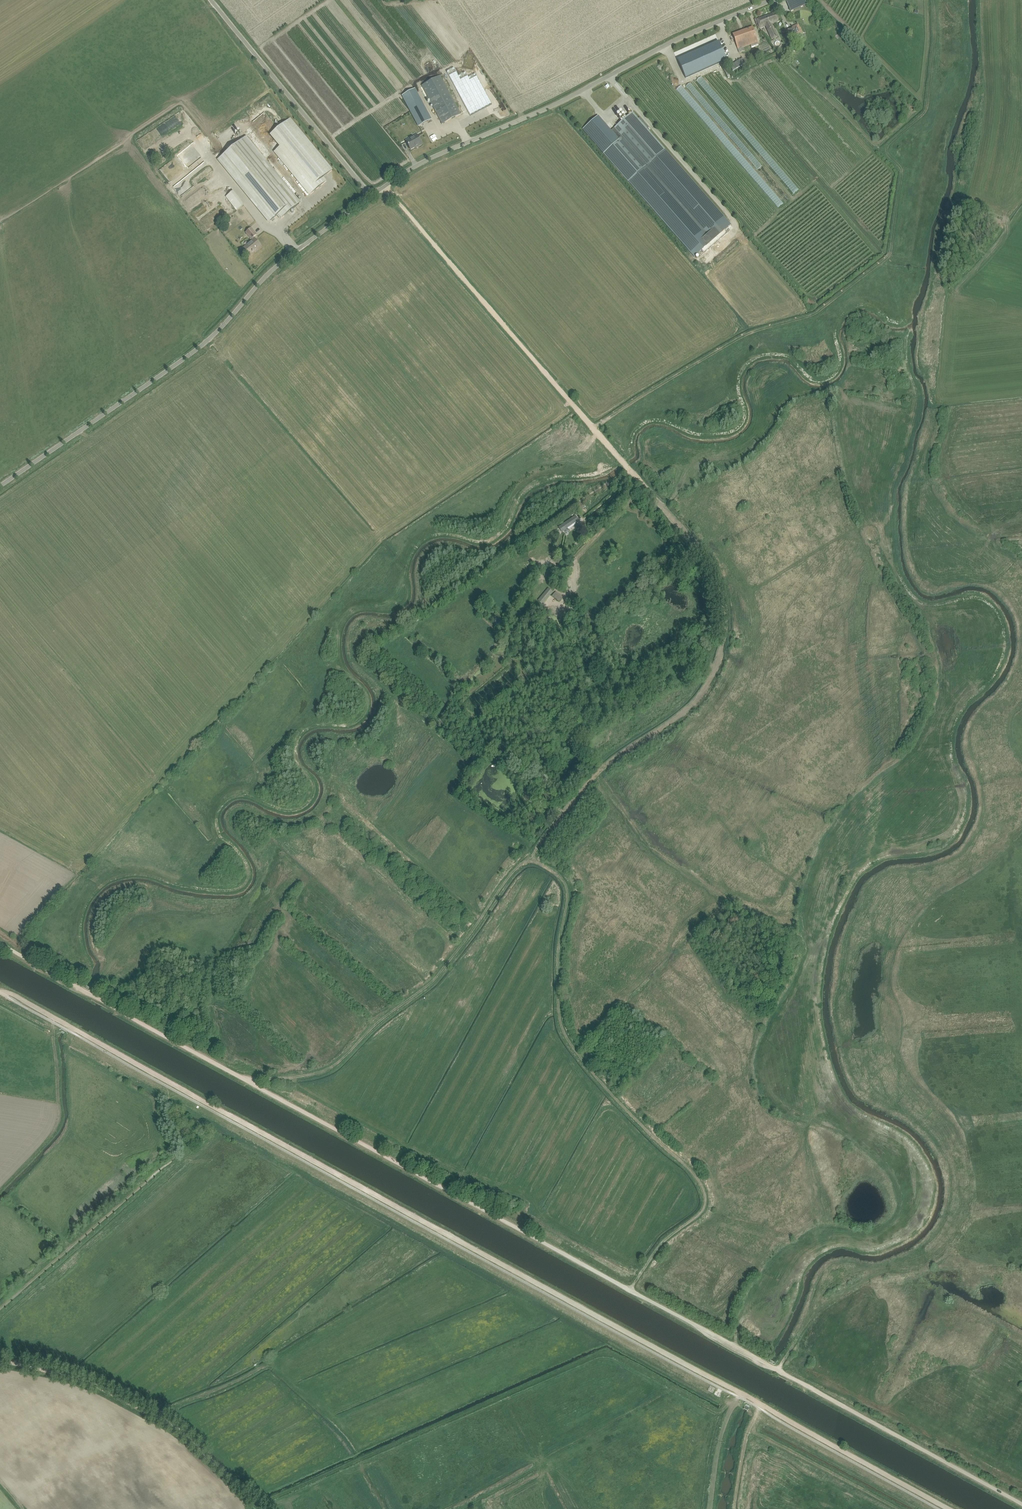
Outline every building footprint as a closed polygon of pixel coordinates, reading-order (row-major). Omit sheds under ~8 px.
[(775,12),(756,19),(759,28),(765,26),(772,40),(778,37),(772,23),(778,21),(775,12)] [(793,27),(786,30),(791,40),(797,37),(803,34),(802,34),(803,34),(801,28),(800,28),(798,24),(793,27)] [(753,27),(732,34),(739,53),(745,51),(744,47),(751,44),(752,47),(759,45),(754,32),(753,27)] [(719,41),(677,59),(685,78),(727,60),(719,41)] [(743,58),(730,65),(733,71),(746,63),(743,58)] [(454,68),(447,72),(471,116),(492,104),(476,74),(469,78),(466,73),(459,76),(454,68)] [(422,85),(440,120),(442,123),(441,123),(442,124),(461,114),(440,75),(422,85)] [(415,88),(402,95),(418,126),(431,119),(415,88)] [(598,115),(583,129),(605,155),(629,182),(694,257),(698,253),(701,256),(731,230),(728,227),(731,225),(666,150),(633,111),(611,131),(598,115)] [(290,119),(272,133),(282,145),(275,151),(311,194),(326,181),(323,177),(332,170),(290,119)] [(300,203),(245,137),(218,160),(269,222),(277,215),(280,219),(300,203)] [(410,144),(414,152),(421,148),(422,149),(426,147),(421,139),(410,144)] [(225,196),(236,210),(243,205),(232,190),(225,196)] [(257,234),(251,227),(245,232),(251,239),(257,234)] [(244,247),(247,251),(250,255),(261,246),(255,238),(244,247)] [(575,516),(558,528),(561,532),(568,528),(568,529),(575,524),(575,523),(578,521),(575,516)] [(545,571),(542,573),(547,578),(554,571),(551,567),(545,572),(545,571)] [(542,604),(553,592),(548,588),(538,601),(542,604)] [(552,596),(559,602),(563,597),(556,591),(552,596)]
